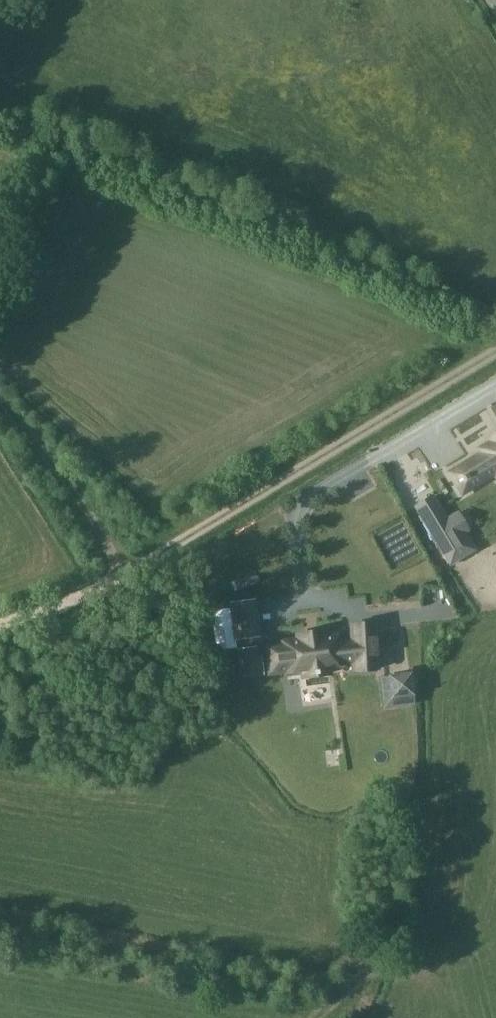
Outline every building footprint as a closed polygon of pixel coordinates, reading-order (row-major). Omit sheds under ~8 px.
[(450,473),(462,494),(495,474),(495,475),(495,435),(490,438),(492,442),(480,449),(483,453),(450,473)] [(464,532),(454,517),(446,522),(432,497),(416,507),(450,563),(472,550),(462,533),(464,532)] [(466,517),(472,532),(495,521),(495,504),(466,517)] [(256,637),(254,625),(234,628),(236,640),(256,637)] [(283,642),(283,644),(265,647),(269,675),(287,672),(287,674),(303,672),(304,678),(329,674),(329,669),(344,666),(344,664),(353,663),(353,671),(377,670),(375,625),(351,626),(352,641),(341,643),(340,634),(324,637),(324,632),(315,633),(315,637),(307,638),(306,635),(298,636),(298,640),(283,642)] [(388,675),(391,699),(415,696),(412,672),(388,675)]
